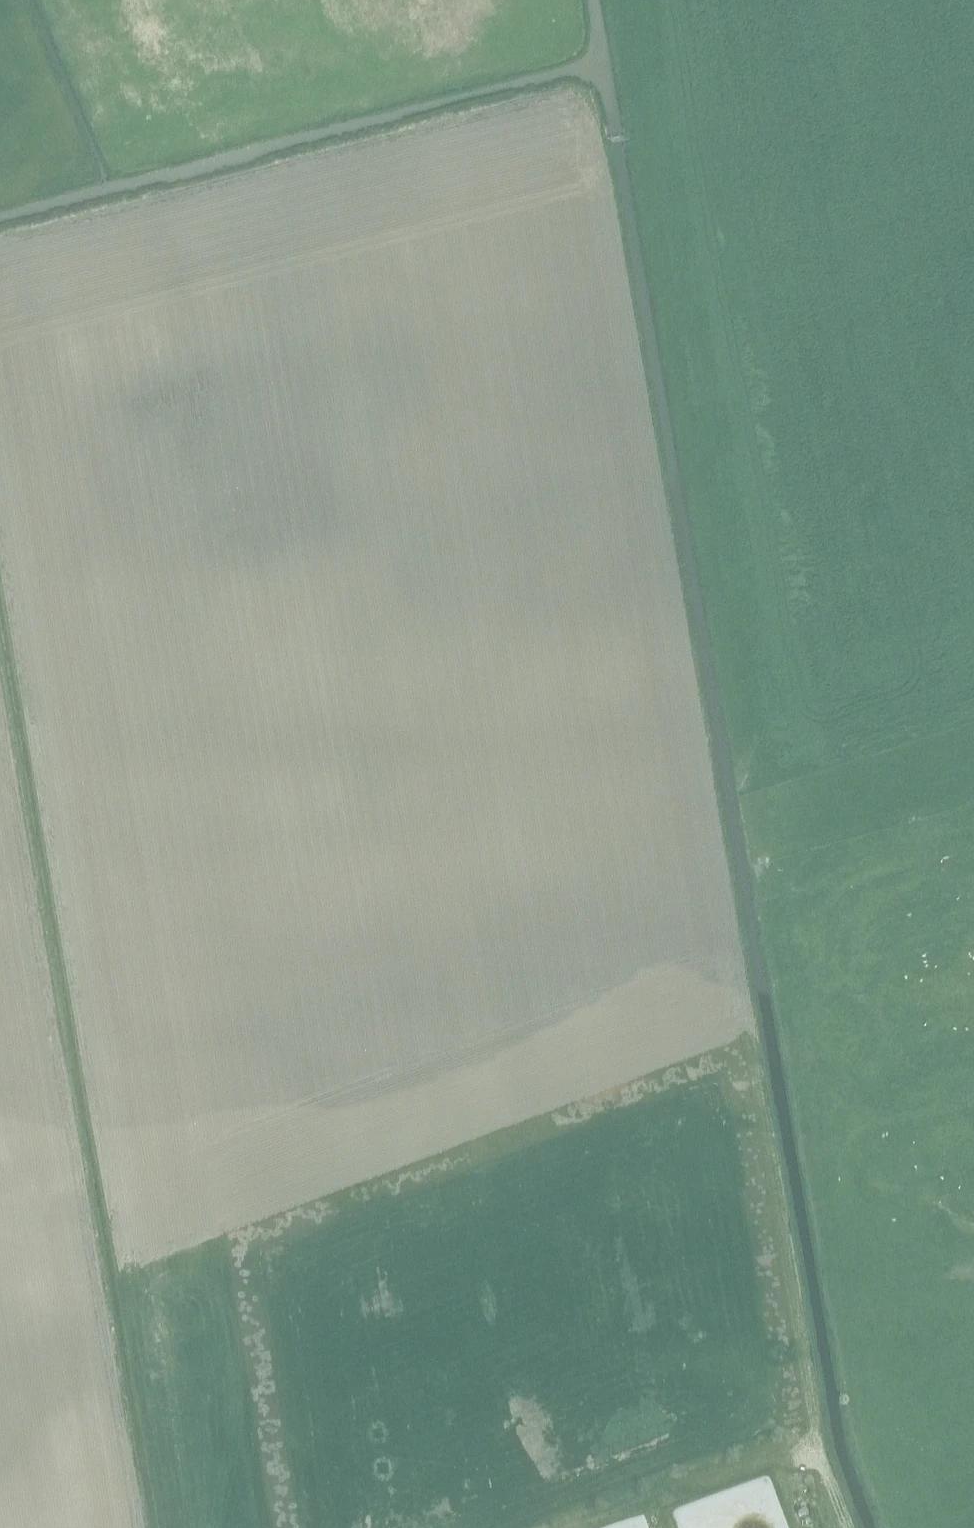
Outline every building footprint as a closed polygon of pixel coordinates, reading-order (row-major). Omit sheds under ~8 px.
[(770,1477),(671,1513),(678,1527),(789,1527),(770,1477)]
